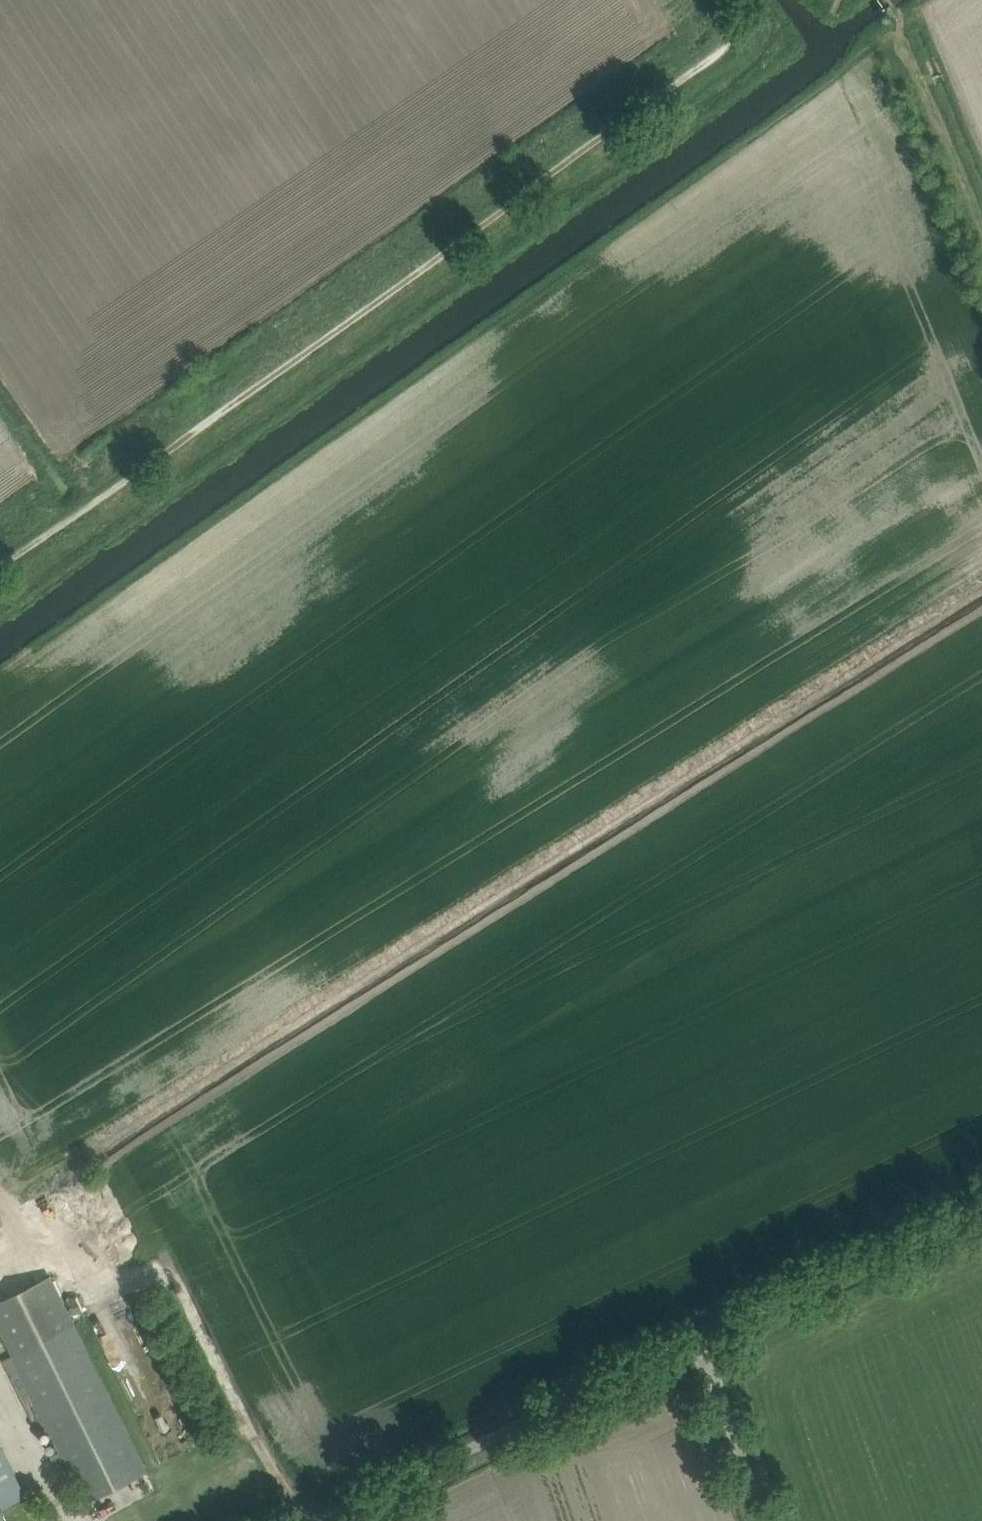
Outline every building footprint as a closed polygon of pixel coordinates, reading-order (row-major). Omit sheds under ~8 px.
[(59,1295),(0,1324),(0,1328),(86,1501),(146,1471),(59,1295)] [(25,1494),(0,1444),(0,1507),(25,1494)]
